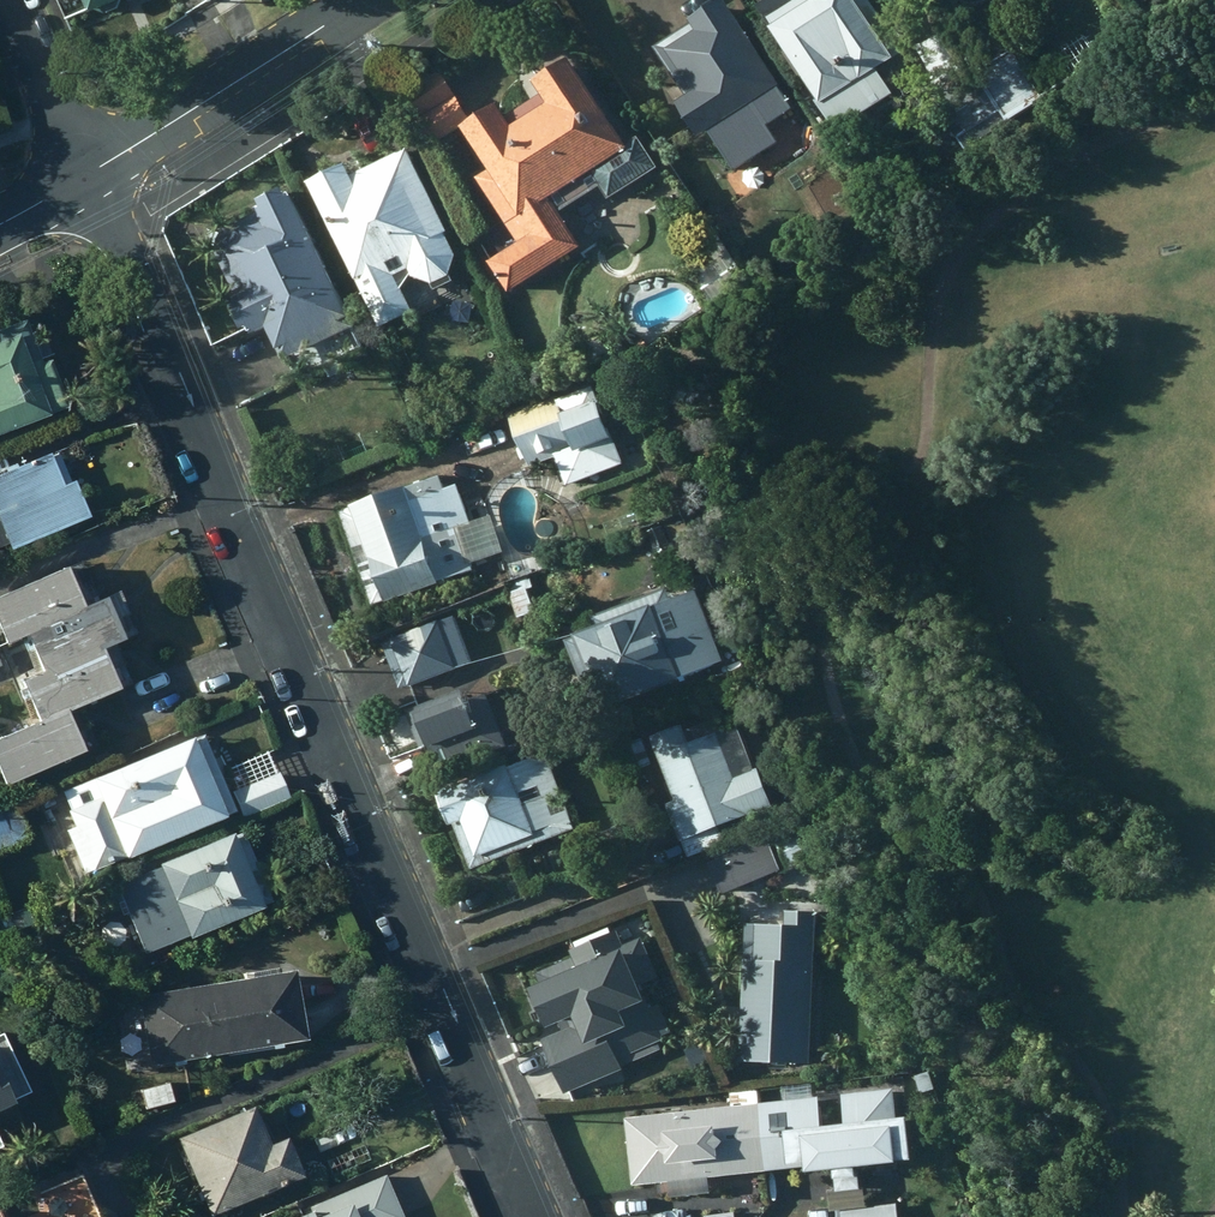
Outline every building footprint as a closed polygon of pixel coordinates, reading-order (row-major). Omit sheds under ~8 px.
[(90,17),(127,1),(127,0),(84,0),(90,17)] [(717,0),(701,0),(678,15),(682,21),(648,43),(679,92),(668,99),(691,133),(699,128),(727,171),(773,141),(762,123),(787,107),(717,0)] [(745,0),(810,100),(812,98),(830,125),(889,86),(873,62),(897,47),(867,0),(745,0)] [(1047,93),(1015,41),(930,92),(945,116),(923,129),(936,150),(947,143),(952,150),(1047,93)] [(618,140),(558,53),(522,76),(533,92),(496,115),(487,100),(451,121),(480,168),(470,174),(499,220),(470,237),(502,288),(574,243),(553,210),(593,185),(603,199),(653,164),(630,132),(618,140)] [(422,137),(461,113),(432,65),(393,89),(422,137)] [(336,162),(299,180),(366,311),(400,293),(396,286),(405,272),(424,279),(427,288),(447,280),(443,271),(450,253),(397,148),(343,175),(336,162)] [(293,377),(356,345),(277,188),(272,191),(269,184),(246,195),(250,204),(246,206),(248,210),(214,227),(207,236),(207,250),(225,287),(222,289),(225,296),(217,301),(230,326),(238,322),(240,329),(255,322),(271,356),(281,351),(293,377)] [(33,319),(0,332),(0,434),(76,405),(58,360),(50,362),(33,319)] [(587,385),(504,413),(522,466),(550,456),(560,484),(621,463),(587,385)] [(0,477),(0,505),(2,511),(0,512),(0,549),(16,543),(19,551),(100,518),(84,479),(77,482),(65,451),(0,477)] [(434,474),(333,510),(367,603),(475,565),(456,511),(448,513),(434,474)] [(0,601),(0,604),(17,645),(39,635),(55,671),(32,681),(50,722),(0,743),(0,750),(15,787),(97,751),(79,711),(132,688),(115,649),(137,639),(123,606),(129,604),(125,595),(96,607),(79,566),(0,601)] [(594,707),(719,661),(690,591),(665,598),(662,590),(583,615),(587,625),(557,637),(572,676),(582,673),(594,707)] [(377,644),(395,688),(466,660),(448,615),(377,644)] [(453,689),(402,710),(416,745),(466,724),(453,689)] [(675,722),(645,734),(671,800),(661,803),(684,856),(720,841),(714,827),(768,805),(752,767),(730,776),(710,732),(684,743),(675,722)] [(209,735),(100,779),(109,798),(76,810),(82,827),(72,832),(90,875),(134,858),(243,816),(209,735)] [(569,830),(540,752),(432,792),(444,825),(448,824),(466,871),(569,830)] [(289,783),(284,772),(235,792),(246,819),(296,798),(289,783)] [(19,803),(0,811),(0,855),(34,840),(19,803)] [(793,829),(691,866),(703,898),(804,860),(793,829)] [(251,830),(120,884),(147,955),(197,935),(198,940),(282,905),(251,830)] [(803,1062),(810,910),(780,909),(779,926),(743,924),(736,1059),(803,1062)] [(569,970),(528,988),(546,1031),(574,1019),(589,1053),(552,1069),(565,1100),(623,1075),(620,1068),(671,1046),(642,978),(660,970),(644,933),(626,941),(618,923),(560,948),(569,970)] [(213,985),(224,1056),(305,1043),(294,971),(213,985)] [(132,999),(144,1070),(224,1056),(213,985),(132,999)] [(3,1122),(0,1116),(27,1105),(24,1099),(34,1095),(5,1039),(0,1041),(0,1124),(3,1122)] [(176,1083),(147,1090),(153,1110),(181,1104),(176,1083)] [(822,1090),(760,1096),(769,1168),(916,1154),(911,1110),(896,1112),(893,1084),(845,1089),(847,1117),(825,1120),(822,1090)] [(633,1182),(769,1168),(760,1096),(626,1110),(633,1182)] [(261,1108),(183,1140),(215,1216),(220,1216),(314,1178),(297,1138),(279,1145),(261,1108)] [(88,1175),(40,1194),(47,1211),(31,1216),(105,1216),(88,1175)] [(391,1176),(314,1207),(317,1214),(309,1216),(408,1216),(391,1176)] [(843,1203),(845,1216),(902,1216),(900,1197),(843,1203)] [(707,1210),(708,1216),(739,1216),(738,1205),(707,1210)] [(12,1208),(0,1213),(0,1216),(16,1216),(12,1208)]
